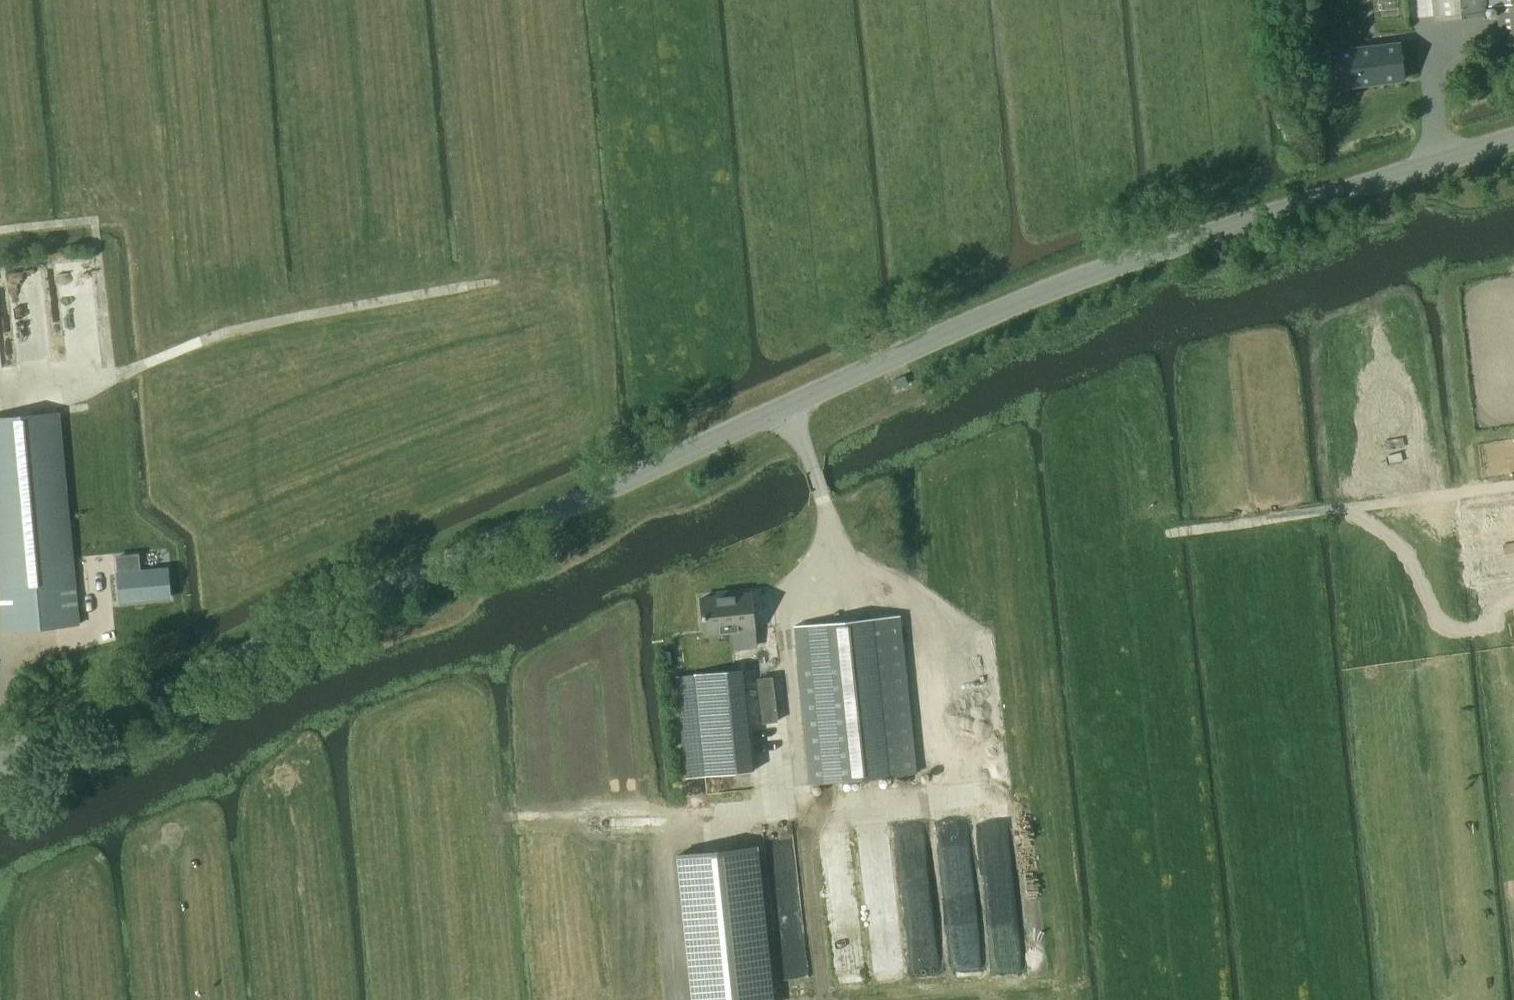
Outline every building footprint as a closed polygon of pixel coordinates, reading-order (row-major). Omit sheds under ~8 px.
[(1496,6),(1513,4),(1513,0),(1434,0),(1436,21),(1486,15),(1486,7),(1496,6)] [(1496,6),(1501,46),(1513,45),(1513,4),(1496,6)] [(1404,79),(1400,44),(1335,52),(1340,86),(1404,79)] [(59,410),(0,416),(0,618),(1,630),(80,622),(59,410)] [(135,556),(117,558),(122,602),(168,597),(165,569),(137,572),(135,556)] [(728,595),(728,592),(717,593),(718,597),(701,598),(705,635),(754,629),(751,593),(728,595)] [(916,773),(900,615),(793,626),(809,784),(916,773)] [(754,770),(744,669),(693,675),(704,776),(754,770)] [(696,851),(712,999),(773,999),(758,844),(696,851)]
